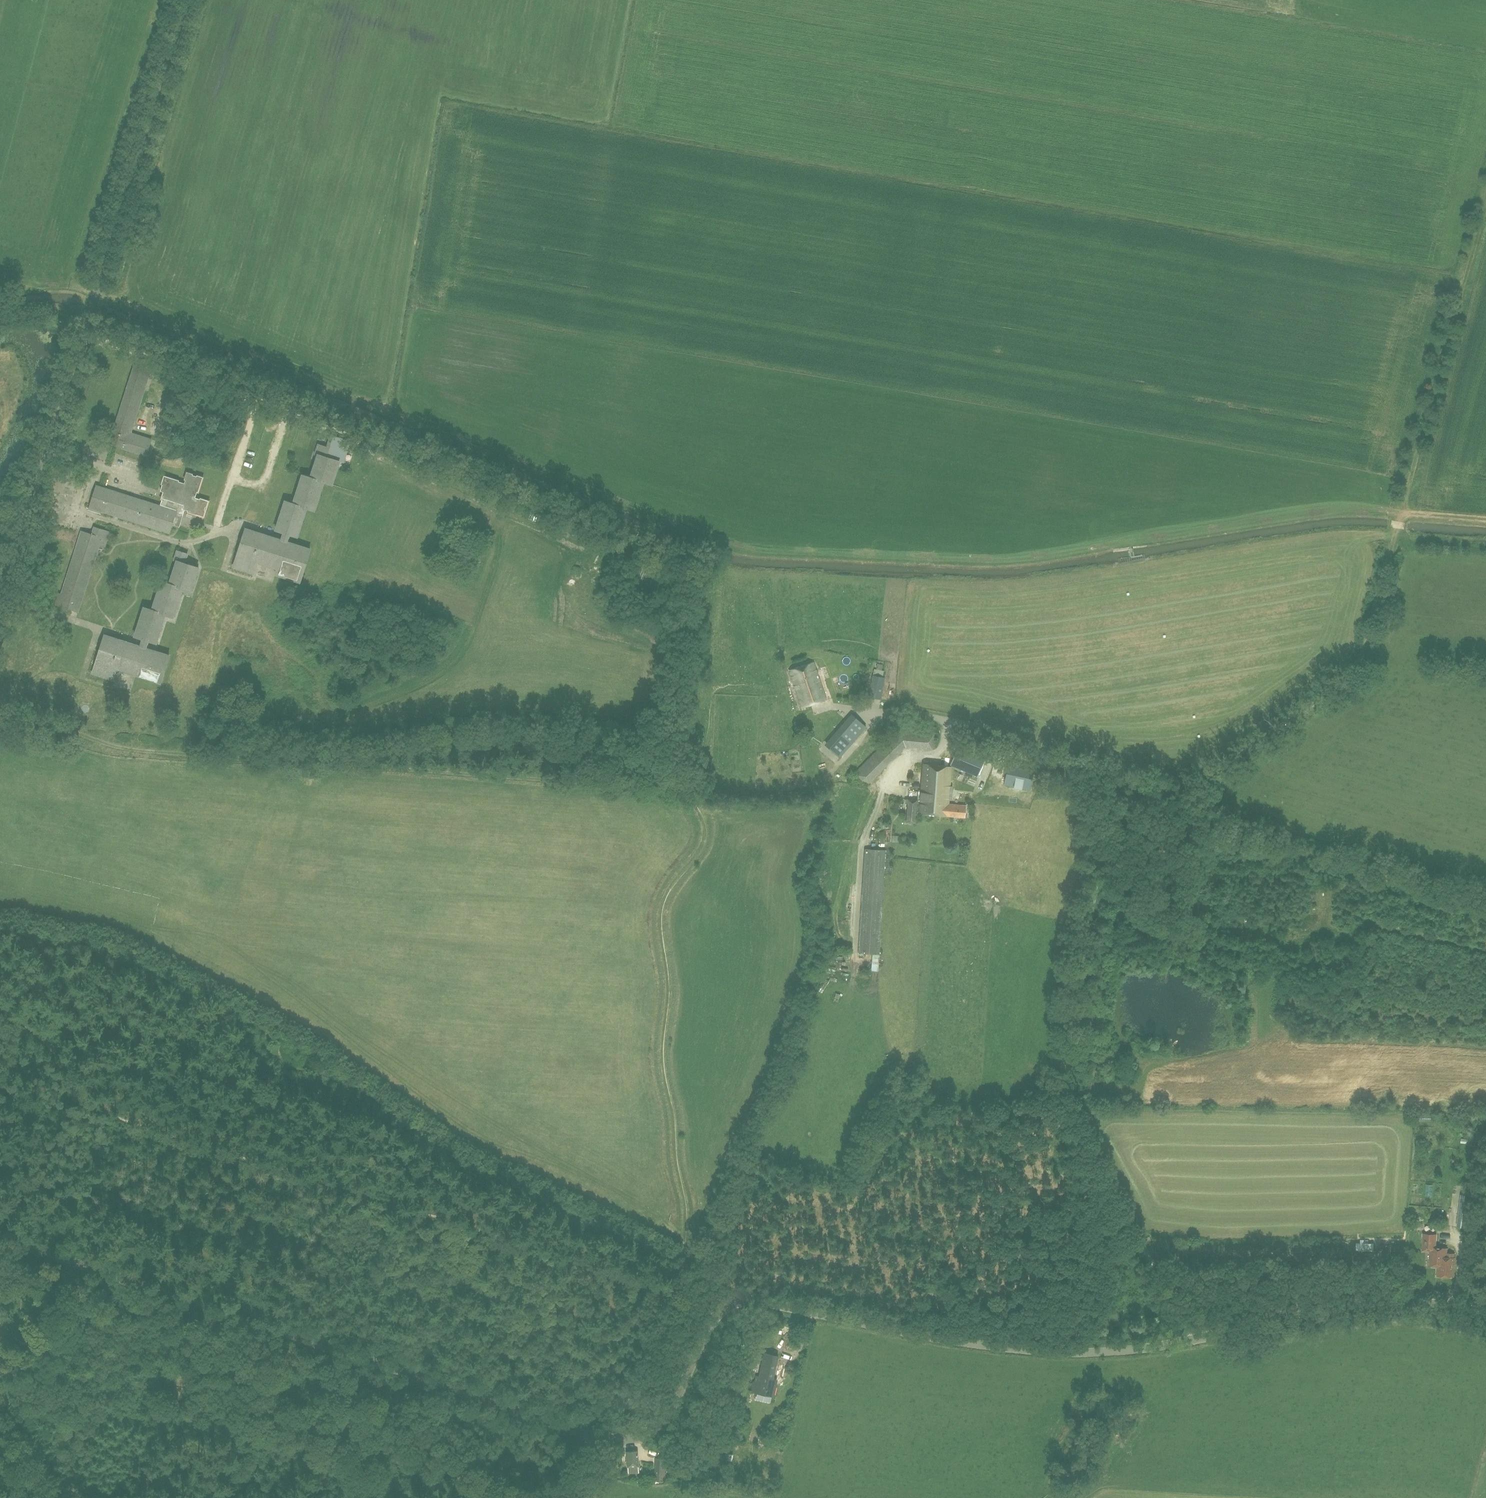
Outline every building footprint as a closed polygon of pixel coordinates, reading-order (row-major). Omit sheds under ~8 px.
[(152,371),(155,363),(141,359),(139,366),(135,365),(110,444),(146,455),(150,443),(126,435),(147,369),(152,371)] [(285,501),(276,530),(284,533),(281,540),(245,529),(233,567),(254,573),(257,564),(276,570),(275,574),(300,582),(310,549),(308,549),(310,542),(302,539),(300,546),(286,542),(288,534),(297,537),(306,508),(314,510),(323,482),(331,484),(338,461),(342,463),(349,441),(331,435),(327,447),(318,444),(315,454),(318,455),(310,477),(302,475),(293,503),(285,501)] [(160,506),(102,488),(96,486),(89,509),(100,513),(101,511),(169,532),(172,523),(178,525),(183,509),(203,516),(207,502),(195,498),(202,478),(188,473),(184,483),(165,477),(160,491),(164,492),(160,506)] [(82,531),(82,533),(62,595),(57,593),(54,604),(78,611),(99,544),(104,546),(109,532),(95,527),(92,535),(82,531)] [(144,607),(135,636),(143,639),(141,646),(104,635),(92,673),(113,679),(117,665),(137,671),(136,674),(161,682),(169,655),(145,648),(147,640),(156,643),(165,614),(173,617),(182,588),(190,591),(198,567),(184,563),(187,554),(177,551),(174,560),(177,561),(170,583),(162,581),(152,609),(144,607)] [(802,708),(826,699),(813,662),(789,670),(802,708)] [(869,697),(881,699),(885,678),(873,675),(869,697)] [(859,735),(846,724),(827,746),(840,757),(859,735)] [(900,728),(854,773),(861,780),(870,783),(907,747),(934,749),(935,731),(900,728)] [(958,746),(950,765),(978,776),(985,758),(958,746)] [(951,766),(937,765),(923,764),(921,800),(906,799),(905,803),(908,803),(906,823),(916,824),(916,814),(964,817),(965,805),(948,804),(951,766)] [(879,954),(884,872),(893,872),(894,851),(885,850),(865,849),(859,952),(873,953),(872,970),(878,970),(879,954)] [(1369,1239),(1379,1239),(1378,1230),(1368,1231),(1369,1239)] [(1437,1276),(1454,1277),(1455,1252),(1447,1252),(1447,1248),(1436,1247),(1437,1233),(1423,1233),(1422,1251),(1430,1251),(1430,1259),(1431,1259),(1430,1266),(1431,1266),(1431,1267),(1437,1267),(1437,1276)] [(751,1349),(752,1342),(742,1340),(741,1347),(751,1349)] [(773,1395),(776,1384),(772,1384),(778,1356),(779,1356),(779,1355),(766,1353),(760,1377),(757,1376),(756,1381),(754,1381),(752,1391),(773,1395)] [(628,1474),(639,1473),(637,1450),(626,1451),(628,1474)] [(666,1477),(666,1464),(671,1465),(671,1453),(667,1454),(667,1459),(656,1458),(654,1476),(654,1479),(664,1480),(664,1476),(666,1477)]
